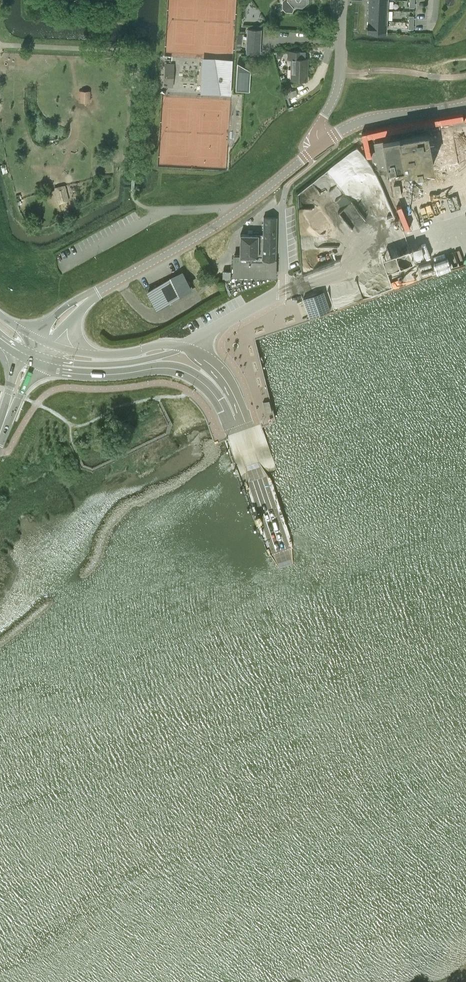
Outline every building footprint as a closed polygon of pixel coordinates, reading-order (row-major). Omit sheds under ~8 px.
[(282,7),(285,11),(292,11),(293,7),(301,7),(308,1),(308,0),(282,0),(282,7)] [(388,10),(388,0),(369,0),(369,9),(388,10)] [(387,21),(388,10),(369,9),(368,20),(387,21)] [(387,32),(387,21),(368,20),(368,31),(387,32)] [(248,28),(247,45),(260,45),(261,29),(248,28)] [(307,79),(307,70),(306,70),(306,67),(307,67),(307,58),(301,58),(301,51),(288,51),(288,59),(292,59),(292,79),(307,79)] [(231,92),(232,60),(214,59),(215,63),(206,62),(210,91),(219,92),(231,92)] [(175,63),(165,62),(164,86),(173,86),(175,63)] [(371,152),(373,161),(377,160),(379,170),(387,169),(392,198),(431,191),(427,166),(432,165),(457,161),(451,127),(440,129),(431,130),(397,136),(396,127),(372,131),(373,134),(375,146),(376,151),(371,152)] [(69,200),(65,184),(54,187),(58,203),(59,203),(68,201),(69,200)] [(234,255),(234,275),(275,276),(276,217),(264,216),(264,222),(252,222),(251,234),(240,234),(240,255),(234,255)] [(182,272),(148,291),(156,307),(157,306),(190,287),(187,281),(182,272)] [(307,296),(303,298),(308,311),(310,317),(330,310),(327,300),(326,298),(319,300),(316,293),(307,296)] [(179,335),(185,332),(190,329),(187,324),(176,330),(179,335)]
